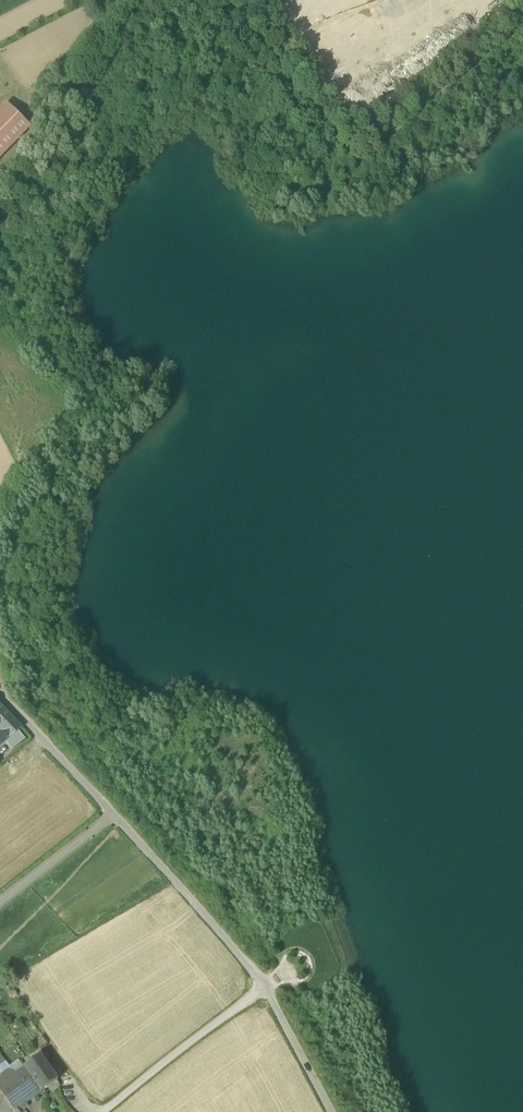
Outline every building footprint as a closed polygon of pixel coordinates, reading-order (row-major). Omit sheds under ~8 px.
[(31,127),(7,104),(0,111),(0,159),(31,127)] [(11,717),(0,706),(0,727),(11,717)] [(22,728),(11,717),(0,727),(0,728),(4,732),(0,735),(0,746),(19,731),(22,728)] [(0,746),(0,759),(25,739),(19,731),(0,746)] [(40,1056),(24,1067),(42,1092),(48,1088),(57,1081),(58,1080),(40,1056)] [(14,1074),(24,1067),(19,1060),(9,1067),(10,1068),(14,1074)] [(10,1068),(9,1067),(6,1062),(0,1067),(0,1076),(10,1068)] [(26,1104),(42,1092),(24,1067),(14,1074),(8,1078),(26,1104)] [(18,1111),(22,1111),(29,1107),(26,1104),(8,1078),(14,1074),(10,1068),(0,1076),(0,1092),(15,1111),(17,1110),(18,1111)] [(61,1087),(57,1081),(48,1088),(52,1094),(61,1087)]
